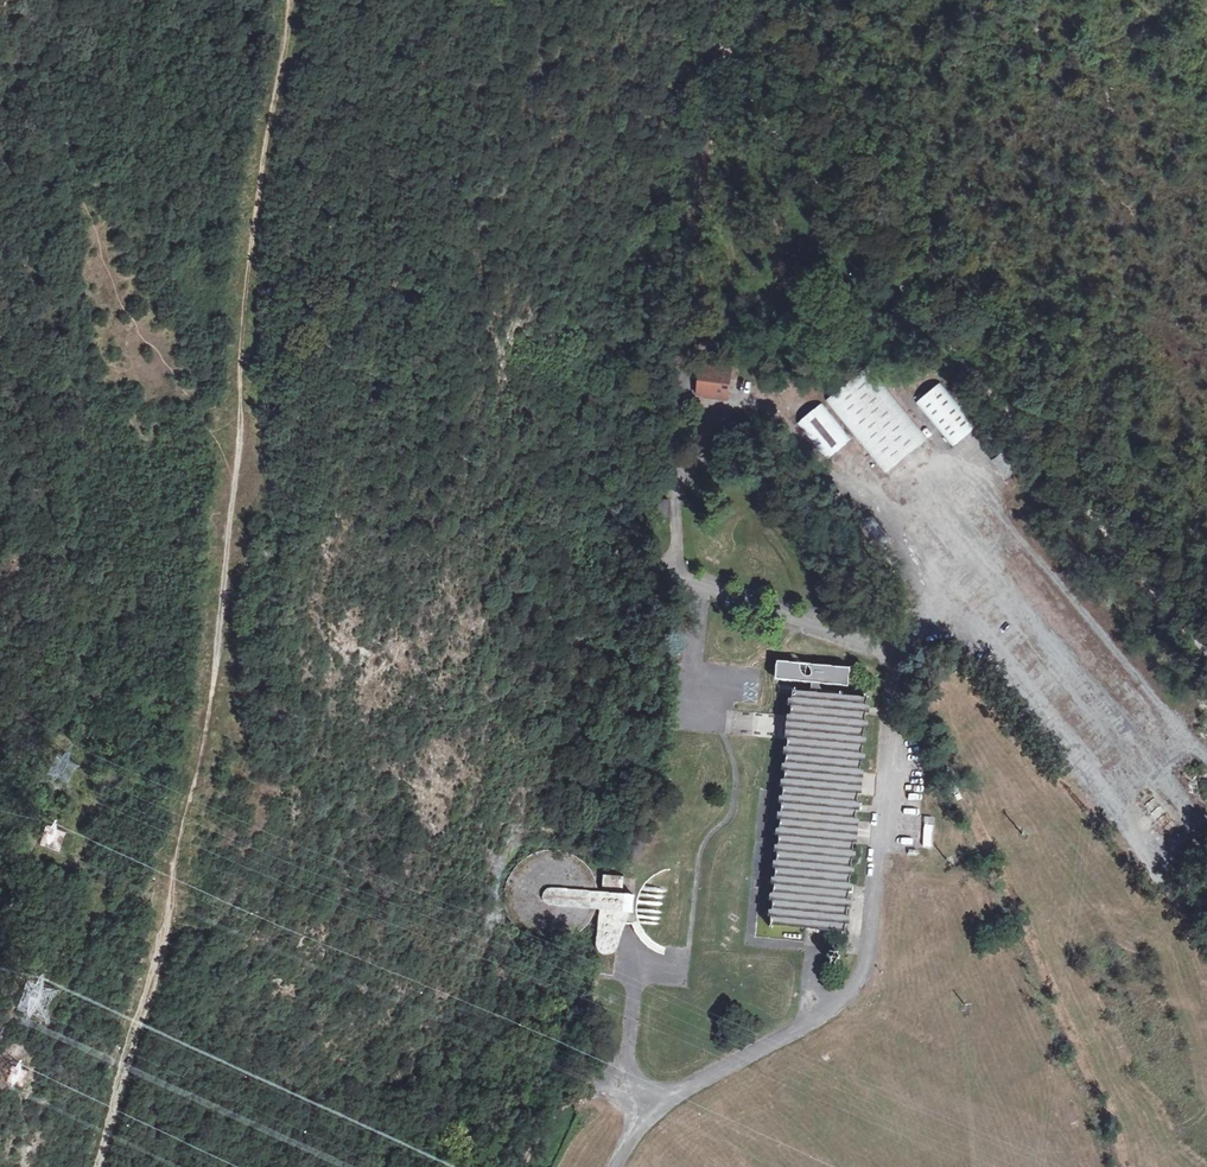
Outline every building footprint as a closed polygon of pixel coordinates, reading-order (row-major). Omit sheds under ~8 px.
[(885,474),(928,438),(873,369),(831,406),(885,474)] [(707,371),(703,399),(733,402),(737,374),(707,371)] [(955,441),(976,424),(943,383),(922,401),(955,441)] [(828,463),(851,444),(825,410),(801,428),(828,463)] [(1005,474),(1017,465),(1005,449),(993,459),(1005,474)] [(659,521),(671,522),(672,503),(661,502),(659,521)] [(867,546),(874,541),(862,527),(855,532),(867,546)] [(809,686),(808,699),(820,700),(815,687),(845,690),(847,672),(774,664),(772,683),(809,686)] [(771,926),(804,929),(830,931),(843,932),(861,704),(820,700),(808,699),(804,698),(791,697),(771,926)] [(933,848),(933,816),(923,816),(923,848),(933,848)] [(612,936),(618,883),(604,882),(609,896),(609,904),(608,911),(607,918),(604,925),(600,931),(597,934),(612,936)] [(646,885),(618,883),(612,936),(610,952),(627,952),(630,919),(643,920),(646,885)]
